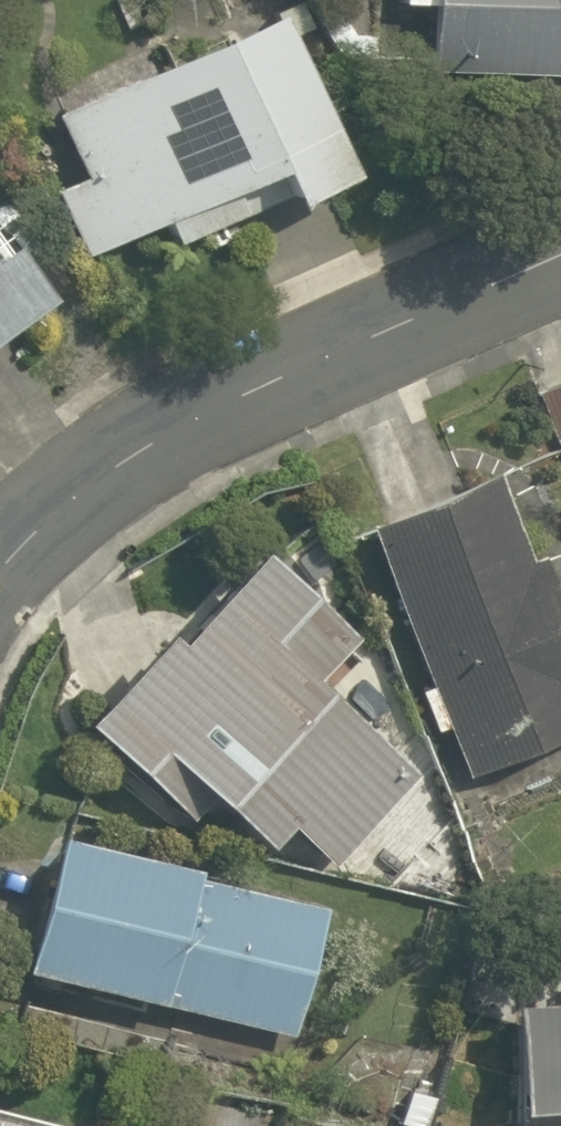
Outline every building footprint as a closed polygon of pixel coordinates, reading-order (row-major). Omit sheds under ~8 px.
[(436,64),(560,75),(560,0),(441,0),(436,64)] [(299,17),(55,120),(85,192),(65,201),(98,277),(304,189),(315,216),(374,192),(299,17)] [(0,247),(0,369),(52,339),(0,247)] [(527,389),(560,494),(560,378),(527,389)] [(342,502),(454,795),(560,754),(560,660),(481,449),(342,502)] [(328,628),(215,523),(42,708),(167,824),(195,794),(244,840),(264,819),(310,861),(399,766),(292,666),(328,628)] [(21,820),(0,930),(0,973),(276,1026),(301,892),(166,866),(170,848),(21,820)] [(480,968),(494,1125),(560,1125),(560,961),(480,968)] [(0,1107),(0,1125),(75,1125),(0,1107)]
